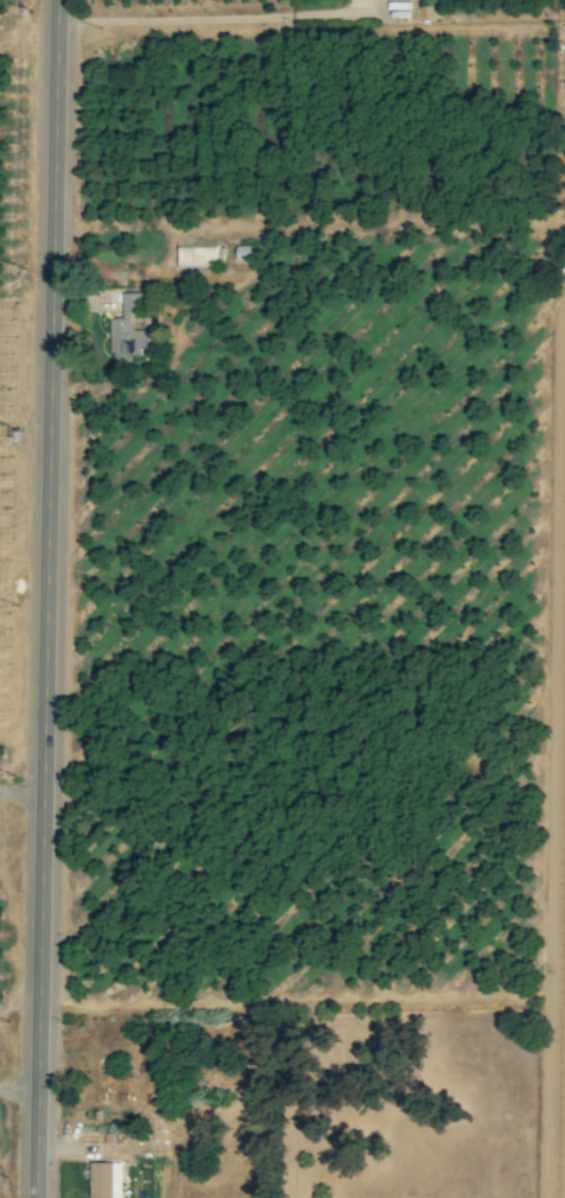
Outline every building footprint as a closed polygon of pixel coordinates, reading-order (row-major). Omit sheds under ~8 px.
[(247,246),(234,246),(235,259),(248,259),(247,246)] [(177,248),(178,268),(216,267),(215,247),(177,248)] [(145,292),(121,293),(121,318),(109,318),(110,363),(130,363),(130,356),(140,355),(140,347),(146,347),(145,292)] [(121,1163),(89,1162),(89,1197),(121,1197),(121,1163)]
